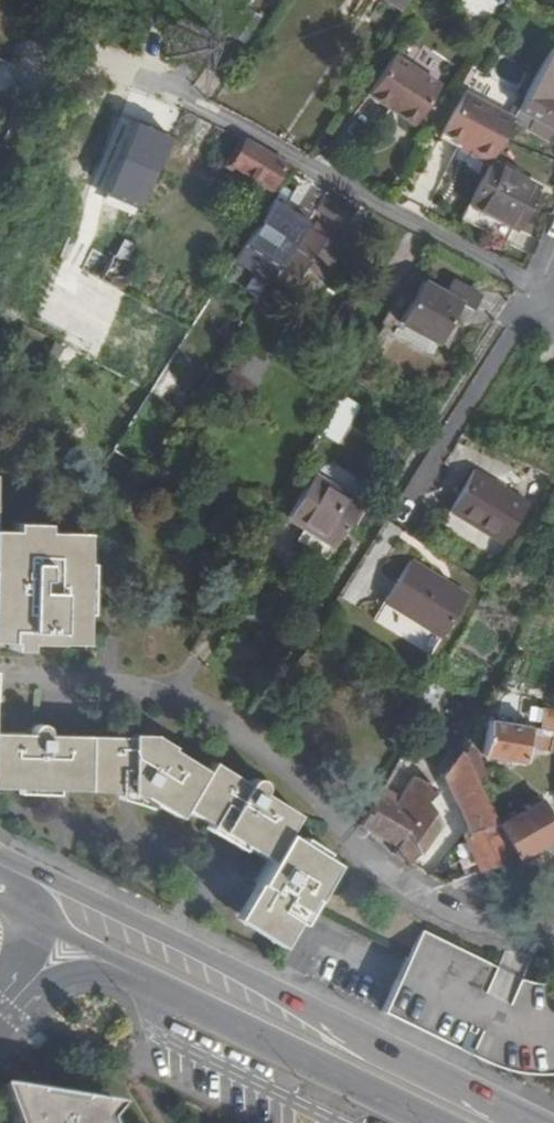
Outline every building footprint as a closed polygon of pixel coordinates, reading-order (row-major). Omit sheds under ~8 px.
[(455,1),(483,18),(494,0),(455,0),(455,1)] [(242,9),(226,33),(243,44),(259,21),(242,9)] [(552,119),(553,113),(553,93),(546,89),(553,73),(553,26),(509,112),(526,120),(532,110),(552,119)] [(397,45),(372,84),(394,99),(395,97),(400,95),(421,108),(442,73),(397,45)] [(395,97),(394,99),(418,113),(421,108),(400,95),(395,97)] [(547,130),(552,119),(532,110),(526,120),(547,130)] [(257,209),(289,160),(247,138),(233,161),(248,172),(262,182),(248,203),(257,209)] [(536,181),(487,155),(467,192),(516,218),(536,181)] [(232,193),(248,203),(262,182),(248,172),(232,193)] [(349,201),(329,189),(319,206),(338,218),(349,201)] [(317,221),(312,228),(341,244),(344,238),(317,221)] [(312,228),(308,225),(299,237),(305,241),(312,228)] [(299,237),(283,264),(302,276),(311,263),(324,271),(341,244),(312,228),(305,241),(299,237)] [(480,302),(487,289),(457,274),(450,288),(429,278),(405,326),(445,345),(467,297),(480,302)] [(351,314),(362,296),(353,290),(343,308),(351,314)] [(221,363),(206,388),(230,403),(246,379),(221,363)] [(323,435),(345,443),(361,401),(339,392),(323,435)] [(504,537),(524,506),(474,475),(455,505),(504,537)] [(363,508),(313,476),(284,522),(334,553),(363,508)] [(79,642),(82,532),(0,528),(0,639),(5,639),(5,648),(23,649),(23,640),(79,642)] [(445,631),(470,591),(414,557),(389,596),(445,631)] [(490,718),(485,752),(528,757),(530,744),(553,747),(553,727),(490,718)] [(334,862),(285,831),(296,813),(262,793),(262,784),(259,779),(251,776),(244,781),(211,760),(207,765),(167,743),(144,736),(47,733),(47,726),(40,722),(31,725),(28,732),(0,731),(0,787),(112,789),(149,801),(177,814),(182,808),(266,861),(251,886),(271,899),(274,894),(300,909),(308,898),(310,900),(334,862)] [(474,745),(463,750),(475,777),(486,771),(474,745)] [(463,750),(462,747),(444,771),(472,831),(496,821),(475,777),(463,750)] [(401,795),(386,784),(361,823),(395,844),(392,850),(412,863),(442,819),(422,798),(433,784),(415,775),(401,795)] [(553,837),(553,819),(544,800),(501,821),(516,856),(553,837)] [(496,821),(472,831),(468,832),(480,869),(513,857),(496,821)] [(380,1010),(504,1070),(541,1073),(553,1071),(553,979),(543,981),(524,979),(420,929),(380,1010)] [(110,1120),(107,1116),(107,1105),(17,1090),(12,1099),(6,1104),(13,1122),(111,1122),(110,1120)]
